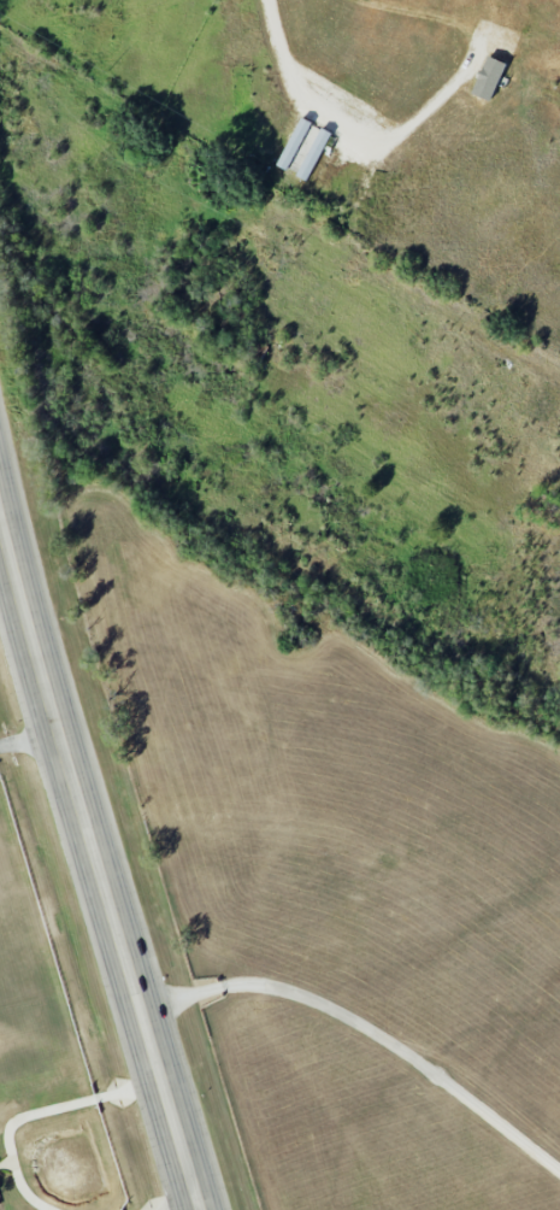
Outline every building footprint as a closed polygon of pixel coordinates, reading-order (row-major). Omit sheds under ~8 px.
[(488,102),(505,64),(486,57),(470,94),(488,102)] [(277,164),(295,172),(306,150),(308,151),(319,128),(299,118),(277,164)] [(295,176),(306,182),(331,134),(320,128),(295,176)]
